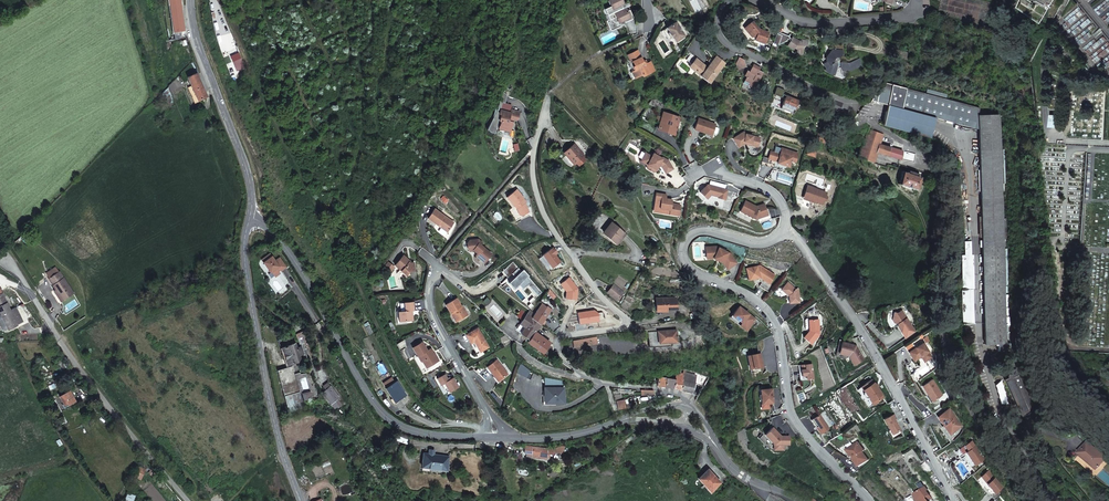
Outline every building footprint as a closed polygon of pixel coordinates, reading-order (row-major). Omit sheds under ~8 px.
[(188,28),(181,0),(169,0),(178,39),(183,38),(183,37),(184,36),(183,29),(188,28)] [(623,8),(622,6),(625,5),(623,0),(613,0),(611,1),(613,6),(605,10),(609,20),(612,19),(614,24),(615,25),(619,22),(620,24),(625,23),(627,25),(636,21),(632,11),(629,13),(627,10),(625,11),(624,10),(623,8)] [(759,28),(751,20),(743,28),(750,36),(753,34),(755,35),(754,39),(764,42),(767,31),(759,28)] [(686,36),(677,22),(668,27),(671,32),(670,33),(673,38),(674,37),(677,41),(686,36)] [(777,31),(772,42),(777,44),(785,39),(787,36),(789,38),(789,39),(786,44),(792,48),(793,47),(795,48),(795,54),(798,54),(802,53),(802,48),(804,45),(807,45),(807,39),(801,39),(799,40),(797,40),(796,39),(791,36),(790,37),(788,36),(788,35),(777,31)] [(845,40),(829,42),(828,48),(831,48),(831,54),(829,54),(827,57),(827,60),(823,62),(826,66),(824,68),(828,71),(833,73),(835,66),(836,65),(839,65),(839,67),(840,69),(841,68),(844,68),(846,70),(847,68),(852,67),(852,68),(860,65),(858,61),(860,60),(856,53),(850,56),(845,55),(842,55),(840,54),(842,49),(845,49),(845,40)] [(628,54),(632,63),(634,62),(635,66),(634,66),(635,70),(632,72),(634,76),(634,77),(641,74),(642,76),(650,73),(650,71),(655,69),(651,62),(648,63),(644,62),(639,50),(628,54)] [(724,62),(716,55),(707,66),(696,57),(691,62),(694,65),(692,68),(705,79),(708,76),(711,79),(724,62)] [(738,56),(733,65),(737,68),(744,65),(743,58),(738,56)] [(746,76),(743,82),(753,87),(756,81),(758,82),(763,71),(758,69),(759,66),(753,64),(749,70),(747,70),(745,75),(746,76)] [(197,73),(187,77),(198,100),(207,96),(197,73)] [(876,101),(887,104),(934,117),(978,129),(978,115),(980,107),(946,98),(947,94),(927,88),(926,93),(888,83),(887,86),(882,87),(878,91),(876,101)] [(777,86),(774,94),(781,97),(784,89),(777,86)] [(510,112),(509,116),(499,113),(501,105),(504,106),(505,98),(500,92),(494,100),(500,103),(498,111),(496,111),(494,121),(486,131),(493,137),(497,123),(498,123),(500,124),(498,132),(505,133),(505,131),(510,132),(512,124),(510,124),(511,121),(513,121),(517,122),(519,115),(510,112)] [(793,113),(798,100),(786,95),(780,108),(793,113)] [(887,104),(882,124),(884,125),(885,125),(929,137),(934,117),(887,104)] [(509,116),(510,112),(511,109),(503,107),(501,106),(499,113),(509,116)] [(673,134),(679,118),(663,112),(657,129),(673,134)] [(999,114),(978,115),(978,129),(979,154),(1000,153),(999,114)] [(699,119),(695,130),(705,133),(705,132),(713,135),(716,124),(699,119)] [(858,155),(871,160),(876,149),(900,158),(902,150),(879,141),(882,132),(868,126),(858,155)] [(733,138),(738,147),(744,143),(745,142),(747,143),(748,144),(758,146),(760,137),(745,134),(744,132),(733,138)] [(564,151),(567,155),(569,154),(575,163),(576,162),(584,156),(575,143),(564,151)] [(816,148),(809,146),(806,154),(814,157),(816,148)] [(780,154),(771,151),(768,159),(789,166),(791,161),(795,163),(798,153),(781,148),(780,154)] [(662,168),(666,174),(673,170),(668,161),(663,158),(662,159),(654,154),(652,157),(646,153),(642,160),(648,164),(647,166),(656,171),(660,164),(663,165),(662,168)] [(1000,153),(979,154),(980,186),(985,343),(998,343),(1003,343),(1007,343),(1003,246),(1003,239),(1002,191),(1001,184),(1000,153)] [(586,159),(584,156),(576,162),(579,165),(586,159)] [(908,171),(902,169),(899,182),(917,188),(921,175),(916,173),(916,171),(908,169),(908,171)] [(805,193),(801,202),(809,205),(812,198),(814,198),(815,196),(817,196),(816,198),(824,201),(825,196),(826,196),(827,193),(825,192),(826,189),(809,182),(805,193)] [(700,192),(705,197),(710,193),(725,197),(727,189),(709,184),(706,188),(705,187),(700,192)] [(524,198),(517,189),(506,197),(514,206),(516,209),(519,215),(521,219),(530,215),(529,212),(525,203),(522,199),(524,198)] [(710,193),(705,197),(707,198),(710,195),(724,198),(730,200),(735,191),(727,189),(725,197),(710,193)] [(667,195),(656,194),(654,207),(664,209),(663,213),(679,216),(681,205),(671,204),(672,200),(666,199),(667,195)] [(744,201),(739,211),(754,219),(766,215),(763,204),(755,206),(744,201)] [(452,225),(433,212),(426,221),(445,235),(452,225)] [(625,234),(612,221),(603,230),(616,243),(625,234)] [(484,265),(491,256),(481,249),(483,247),(478,243),(477,245),(474,243),(470,244),(467,247),(468,253),(472,256),(474,253),(478,256),(475,259),(484,265)] [(558,253),(553,247),(539,257),(547,270),(559,261),(555,255),(558,253)] [(706,247),(707,257),(715,256),(718,258),(719,257),(721,259),(721,260),(724,261),(728,268),(736,263),(731,254),(717,247),(706,247)] [(265,257),(267,260),(263,262),(271,272),(272,271),(275,277),(280,273),(278,270),(280,269),(282,271),(287,267),(280,258),(275,261),(270,254),(265,257)] [(395,265),(400,269),(408,273),(410,270),(411,271),(416,270),(416,262),(411,262),(407,260),(407,257),(402,254),(395,265)] [(963,288),(972,288),(971,254),(970,254),(963,254),(962,254),(963,288)] [(715,256),(707,257),(707,258),(714,258),(723,263),(727,269),(728,268),(724,261),(721,260),(721,259),(719,257),(718,258),(715,256)] [(538,296),(542,293),(523,270),(521,271),(513,262),(503,270),(508,277),(513,273),(516,277),(509,283),(514,289),(519,285),(523,289),(528,285),(538,296)] [(46,278),(61,302),(74,295),(57,271),(56,272),(53,267),(45,272),(47,277),(46,278)] [(748,269),(750,280),(761,279),(764,280),(764,281),(760,287),(766,291),(770,285),(776,276),(762,267),(748,269)] [(408,273),(400,269),(398,272),(404,277),(411,276),(411,271),(410,270),(408,273)] [(578,289),(570,277),(561,285),(566,292),(565,299),(576,300),(578,289)] [(789,282),(782,289),(787,293),(788,294),(790,295),(790,303),(800,303),(799,289),(797,289),(789,282)] [(625,293),(615,286),(609,293),(619,301),(625,293)] [(0,287),(0,327),(3,333),(18,326),(0,287)] [(973,288),(972,288),(963,288),(961,288),(963,323),(974,322),(973,288)] [(655,298),(656,310),(667,309),(677,308),(676,296),(655,298)] [(445,304),(450,313),(452,312),(457,321),(468,315),(463,306),(461,307),(456,298),(445,304)] [(413,302),(404,302),(404,311),(398,311),(399,320),(412,319),(412,314),(411,314),(411,311),(413,311),(413,302)] [(540,324),(541,322),(550,310),(542,303),(531,317),(540,324)] [(755,319),(739,307),(732,316),(742,323),(740,326),(746,331),(755,319)] [(898,312),(895,311),(893,318),(897,319),(899,322),(898,324),(906,338),(915,332),(903,309),(898,312)] [(594,310),(578,312),(579,324),(600,321),(599,313),(594,310)] [(514,329),(519,333),(520,332),(516,328),(519,323),(527,313),(514,329)] [(528,339),(534,331),(540,324),(531,317),(527,313),(519,323),(516,328),(520,332),(519,333),(525,337),(528,339)] [(810,331),(804,337),(811,344),(820,335),(819,320),(809,320),(810,326),(811,327),(811,330),(810,330),(810,331)] [(544,334),(548,337),(550,334),(553,329),(549,326),(548,327),(544,334)] [(473,341),(479,351),(488,346),(477,327),(466,335),(470,343),(473,341)] [(678,329),(649,331),(650,347),(671,345),(670,342),(679,341),(678,329)] [(545,343),(546,340),(534,331),(528,339),(541,349),(545,343)] [(574,347),(598,344),(597,336),(573,339),(574,347)] [(547,345),(545,343),(541,349),(528,339),(527,342),(541,353),(547,345)] [(305,359),(299,341),(282,347),(288,364),(305,359)] [(476,353),(479,351),(473,341),(470,343),(476,353)] [(856,345),(842,341),(839,352),(848,355),(853,364),(863,358),(856,345)] [(412,348),(417,356),(424,369),(437,362),(433,355),(430,356),(429,354),(431,352),(429,348),(425,350),(420,343),(412,348)] [(924,343),(909,352),(914,361),(920,357),(921,355),(923,355),(927,361),(933,357),(924,343)] [(760,354),(748,356),(750,370),(762,367),(760,354)] [(424,369),(417,356),(413,358),(420,371),(424,369)] [(508,374),(497,359),(488,367),(499,381),(508,374)] [(801,365),(802,369),(803,376),(807,376),(808,380),(814,379),(812,364),(801,365)] [(296,391),(297,395),(299,393),(305,391),(299,365),(280,369),(285,393),(296,391)] [(1035,409),(1017,367),(1010,370),(1011,372),(1010,373),(1009,374),(1009,375),(1009,376),(1007,377),(1008,380),(1023,415),(1035,409)] [(679,388),(681,373),(674,372),(673,379),(672,387),(679,388)] [(679,388),(690,391),(694,376),(683,373),(681,373),(679,388)] [(446,381),(443,375),(435,379),(438,385),(441,384),(447,393),(456,388),(451,379),(446,381)] [(392,377),(383,382),(395,402),(406,395),(397,380),(395,382),(392,377)] [(656,377),(656,385),(663,386),(664,378),(656,377)] [(871,377),(861,384),(872,402),(883,395),(871,377)] [(664,378),(663,386),(672,387),(673,379),(664,378)] [(933,380),(923,386),(928,395),(929,394),(934,401),(943,396),(933,380)] [(335,411),(342,405),(337,399),(340,397),(328,382),(322,386),(327,393),(324,396),(335,411)] [(565,390),(564,383),(561,383),(548,385),(548,391),(547,391),(548,405),(557,404),(557,406),(566,405),(565,390)] [(861,384),(857,387),(869,405),(872,402),(861,384)] [(761,390),(762,404),(773,403),(773,399),(772,399),(772,396),(773,396),(772,389),(761,390)] [(72,402),(68,392),(60,395),(61,397),(58,398),(63,407),(72,402)] [(950,408),(938,417),(950,435),(962,426),(950,408)] [(884,417),(891,432),(900,427),(897,422),(896,422),(894,417),(895,416),(893,412),(884,417)] [(819,414),(811,419),(821,433),(828,428),(819,414)] [(1067,424),(1071,434),(1079,431),(1080,431),(1077,421),(1067,424)] [(780,434),(774,427),(765,434),(775,444),(785,444),(790,445),(790,436),(780,436),(779,435),(780,434)] [(955,450),(958,456),(967,450),(971,456),(969,457),(973,464),(983,458),(971,440),(955,450)] [(858,442),(849,448),(855,457),(853,458),(859,466),(869,460),(863,451),(864,450),(858,442)] [(1077,454),(1097,470),(1108,457),(1106,455),(1101,452),(1090,443),(1085,449),(1083,447),(1077,454)] [(544,447),(529,446),(529,451),(530,452),(530,457),(530,458),(547,460),(547,458),(549,458),(549,455),(554,456),(554,454),(564,455),(565,448),(557,447),(544,447)] [(423,453),(421,466),(444,469),(446,456),(423,453)] [(698,478),(710,491),(720,482),(708,469),(698,478)] [(988,469),(980,476),(989,486),(985,489),(990,495),(1001,486),(988,469)] [(908,499),(910,500),(928,500),(932,498),(926,490),(924,487),(908,499)]
